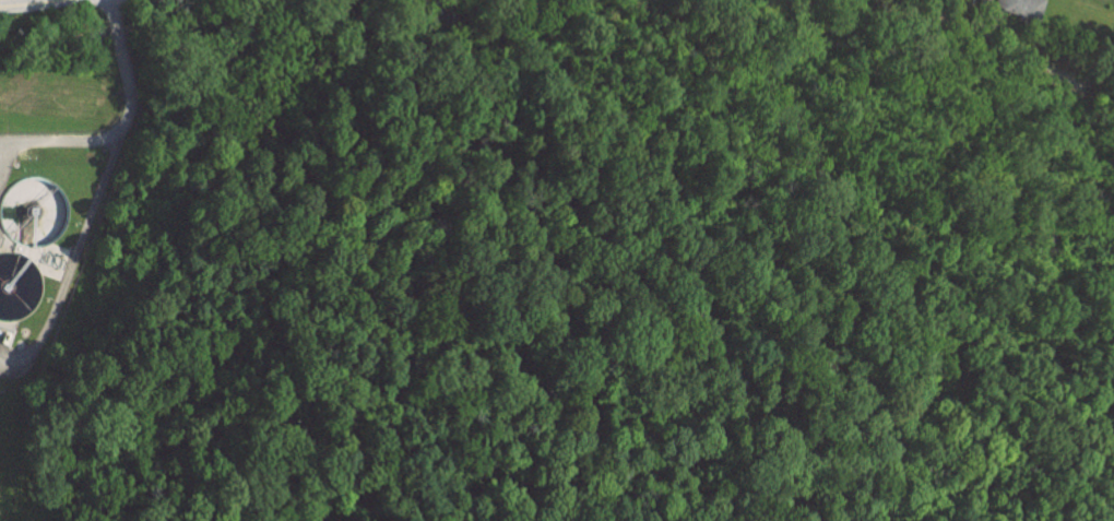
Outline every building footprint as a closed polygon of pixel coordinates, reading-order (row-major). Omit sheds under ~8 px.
[(992,7),(1037,22),(1044,0),(995,0),(992,7)]
